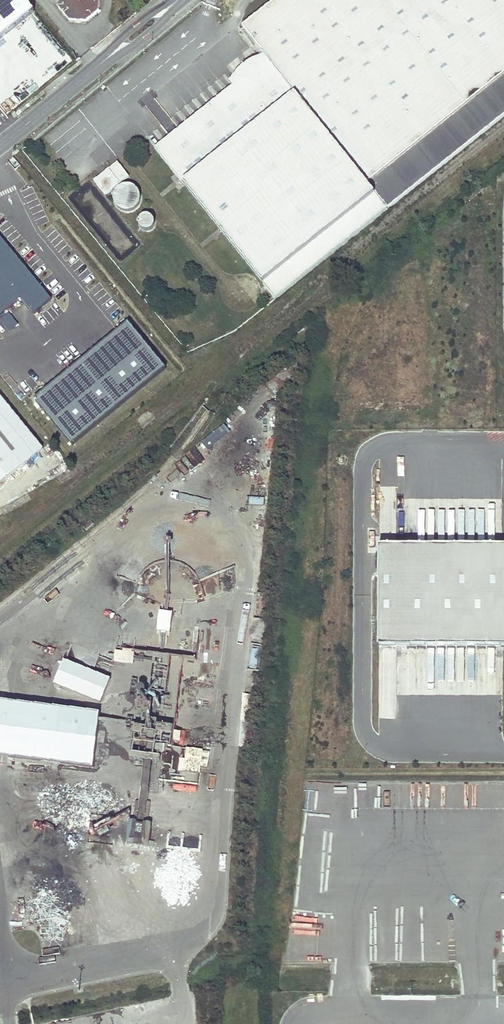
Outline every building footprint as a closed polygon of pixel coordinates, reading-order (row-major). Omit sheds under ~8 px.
[(25,0),(0,0),(0,39),(34,11),(25,0)] [(99,2),(100,0),(58,0),(57,6),(68,19),(86,21),(99,10),(99,2)] [(242,28),(263,55),(282,79),(249,105),(233,86),(154,149),(276,299),(387,210),(503,116),(503,0),(277,0),(242,28)] [(249,105),(282,79),(263,55),(260,57),(259,57),(254,59),(251,61),(246,63),(242,67),(238,70),(234,75),(231,80),(229,81),(233,86),(249,105)] [(129,176),(118,162),(94,180),(106,195),(129,176)] [(123,185),(120,186),(117,189),(115,191),(114,196),(114,199),(114,202),(116,205),(119,208),(121,210),(125,211),(128,211),(132,210),(136,208),(138,206),(140,202),(141,199),(141,196),(139,192),(137,189),(134,186),(131,185),(127,185),(123,185)] [(146,215),(142,216),(140,219),(139,221),(139,224),(140,227),(142,229),(145,230),(148,230),(151,230),(153,228),(155,225),(155,221),(154,219),(151,216),(149,215),(146,215)] [(52,300),(0,237),(0,316),(21,300),(34,315),(52,300)] [(129,323),(34,400),(72,446),(167,369),(129,323)] [(0,396),(0,483),(42,448),(0,396)] [(84,527),(85,528),(86,530),(94,524),(91,521),(84,527)] [(379,544),(379,645),(503,646),(503,545),(379,544)] [(187,615),(157,612),(155,628),(166,630),(165,640),(184,643),(187,615)] [(133,664),(134,650),(114,649),(113,663),(133,664)] [(112,683),(111,682),(109,681),(109,680),(63,662),(54,684),(103,704),(106,696),(103,694),(106,689),(109,690),(112,683)] [(94,766),(99,710),(0,701),(0,758),(94,766)] [(164,746),(164,744),(155,742),(153,754),(162,755),(163,746),(164,746)] [(181,748),(172,747),(164,746),(163,746),(162,755),(159,780),(167,781),(183,783),(198,784),(199,774),(178,771),(181,748)] [(128,840),(149,841),(150,823),(129,822),(128,840)]
